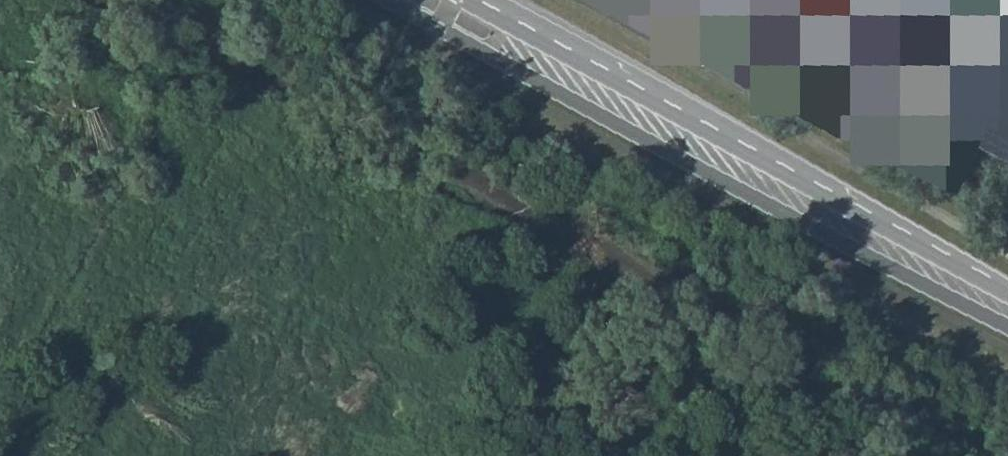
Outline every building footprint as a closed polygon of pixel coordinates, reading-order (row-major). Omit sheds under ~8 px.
[(998,88),(974,132),(1007,150),(1007,94),(998,88)]
